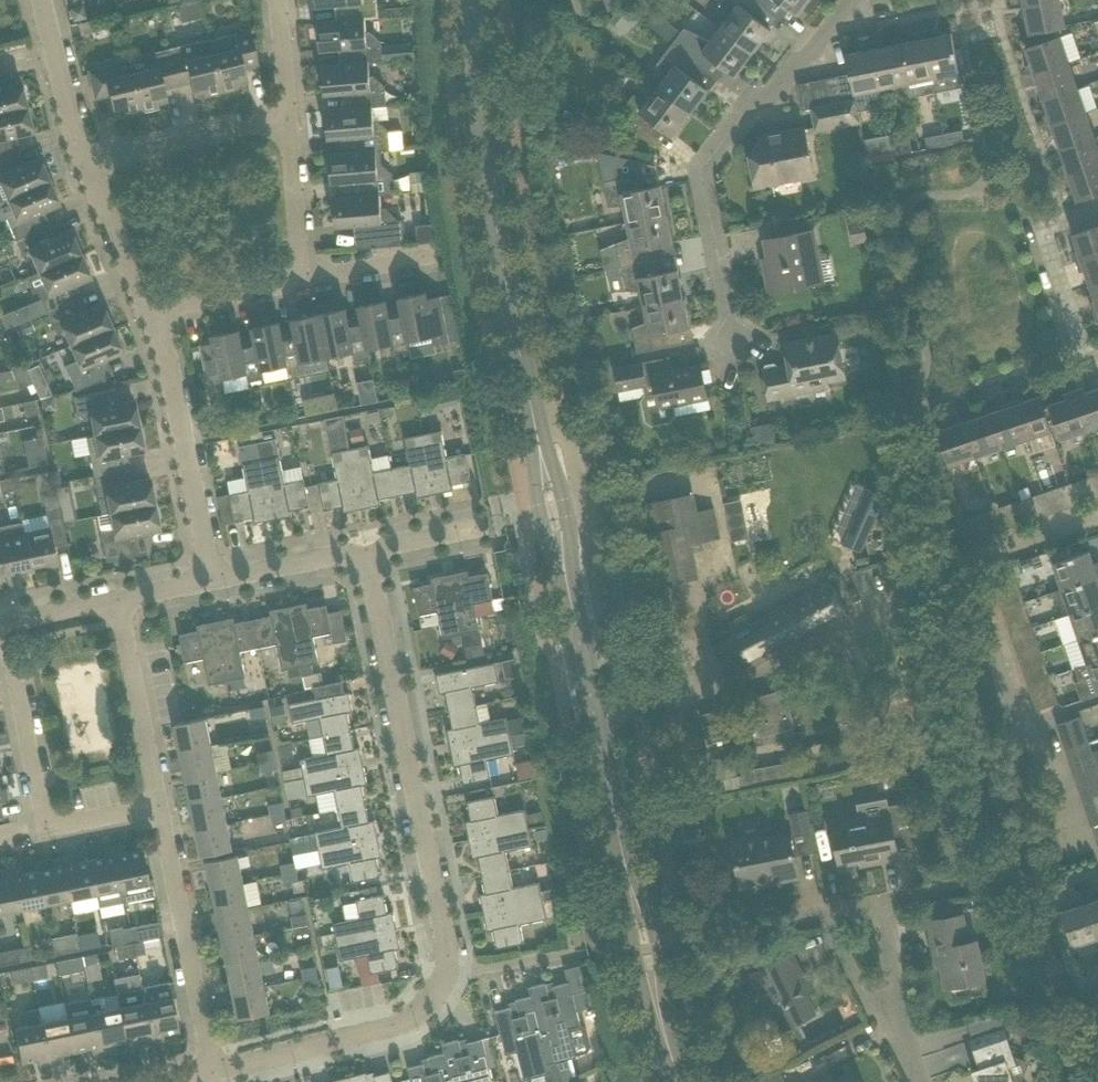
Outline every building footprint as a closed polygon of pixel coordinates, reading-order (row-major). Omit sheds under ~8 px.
[(316,6),(343,4),(344,20),(365,19),(379,18),(377,0),(316,0),(316,6)] [(608,10),(612,8),(618,0),(604,0),(608,10)] [(767,9),(755,0),(723,0),(720,4),(730,16),(721,28),(752,52),(770,28),(759,20),(767,9)] [(767,9),(775,0),(755,0),(767,9)] [(797,15),(808,0),(777,0),(797,15)] [(1060,0),(1057,0),(1021,7),(1023,17),(1026,17),(1029,33),(1065,26),(1060,0)] [(659,15),(653,24),(672,37),(678,27),(659,15)] [(366,32),(365,19),(344,20),(318,22),(320,50),(346,48),(348,64),(368,63),(383,62),(381,42),(370,32),(366,32)] [(89,21),(78,24),(81,34),(92,32),(89,21)] [(752,52),(721,28),(710,42),(685,29),(672,45),(705,70),(713,60),(734,76),(752,52)] [(934,29),(923,31),(933,78),(932,78),(935,92),(962,87),(959,72),(951,33),(936,37),(934,29)] [(258,66),(251,38),(250,30),(209,40),(208,40),(221,92),(239,88),(238,83),(247,81),(244,69),(258,66)] [(933,78),(923,31),(912,33),(914,41),(899,44),(906,83),(910,97),(935,92),(932,78),(933,78)] [(1059,37),(1046,41),(1025,48),(1031,64),(1025,66),(1029,76),(1068,62),(1059,37)] [(208,40),(209,40),(209,39),(168,49),(170,57),(177,86),(191,82),(193,94),(203,92),(204,96),(221,92),(208,40)] [(906,83),(899,44),(884,47),(882,39),(871,42),(881,88),(906,83)] [(881,88),(871,42),(860,44),(862,51),(846,54),(850,74),(855,101),(857,110),(869,108),(868,98),(882,95),(881,88)] [(697,81),(705,70),(672,45),(658,64),(667,76),(658,88),(690,113),(708,89),(697,81)] [(177,86),(170,57),(146,63),(148,69),(132,73),(141,112),(159,107),(157,103),(167,101),(164,89),(177,86)] [(1077,87),(1068,62),(1029,76),(1032,86),(1038,84),(1043,99),(1077,87)] [(370,76),(368,63),(348,64),(321,66),(324,94),(350,92),(352,108),(372,107),(387,106),(385,86),(374,76),(370,76)] [(141,112),(132,73),(116,77),(113,64),(88,70),(95,98),(109,95),(113,114),(123,112),(124,116),(141,112)] [(855,101),(850,74),(837,76),(842,103),(855,101)] [(842,103),(837,76),(824,79),(829,105),(842,103)] [(829,105),(824,79),(811,82),(816,108),(829,105)] [(3,85),(0,86),(0,113),(26,107),(26,103),(27,101),(24,91),(22,90),(20,81),(3,85)] [(816,108),(811,82),(798,84),(803,110),(812,109),(816,108)] [(1085,112),(1077,87),(1043,99),(1048,114),(1042,116),(1046,126),(1085,112)] [(672,136),(690,113),(658,88),(648,101),(634,95),(619,115),(652,139),(661,128),(672,136)] [(842,103),(829,105),(816,108),(812,109),(816,129),(859,120),(857,110),(855,101),(842,103)] [(31,124),(32,122),(29,112),(27,110),(26,107),(0,113),(0,154),(12,152),(8,138),(33,133),(31,124)] [(373,121),(372,107),(352,108),(325,110),(328,139),(354,136),(355,152),(376,151),(380,151),(390,150),(389,130),(377,120),(373,121)] [(1094,138),(1085,112),(1046,126),(1049,136),(1055,134),(1060,149),(1094,138)] [(814,175),(805,128),(763,136),(749,155),(755,187),(814,175)] [(962,130),(944,134),(946,145),(964,141),(962,130)] [(946,145),(944,134),(925,137),(927,148),(946,145)] [(1094,138),(1060,149),(1065,164),(1060,166),(1063,176),(1097,164),(1097,150),(1094,138)] [(910,140),(892,144),(893,151),(894,155),(912,151),(910,140)] [(335,154),(329,154),(331,183),(348,181),(358,180),(359,196),(359,197),(380,195),(394,194),(392,174),(381,164),(380,151),(376,151),(355,152),(337,153),(335,154)] [(896,163),(894,155),(893,151),(866,156),(868,168),(896,163)] [(48,177),(48,175),(44,166),(42,165),(38,156),(15,166),(12,152),(0,154),(0,202),(49,180),(48,177)] [(1063,176),(1066,186),(1072,184),(1077,200),(1097,193),(1097,164),(1063,176)] [(644,173),(604,181),(609,206),(626,207),(629,221),(666,214),(661,185),(658,185),(647,187),(645,175),(644,173)] [(59,205),(56,196),(57,194),(52,185),(50,184),(49,180),(0,202),(0,219),(6,217),(15,239),(42,227),(36,215),(59,205)] [(381,209),(380,195),(359,197),(359,196),(333,198),(335,227),(361,224),(363,247),(363,248),(404,245),(402,221),(396,221),(396,218),(385,208),(381,209)] [(672,243),(666,214),(629,221),(632,238),(616,244),(621,267),(661,259),(659,246),(672,243)] [(1076,262),(1097,255),(1097,226),(1073,235),(1078,250),(1072,252),(1076,262)] [(76,239),(74,238),(70,230),(47,240),(42,227),(15,239),(24,260),(32,257),(39,272),(80,254),(79,251),(80,249),(76,239)] [(814,230),(786,236),(764,240),(770,268),(765,269),(770,293),(824,282),(814,230)] [(68,288),(91,278),(87,270),(88,268),(84,258),(82,257),(80,254),(39,272),(28,277),(34,292),(37,290),(46,312),(73,301),(68,288)] [(1076,262),(1079,272),(1084,270),(1090,286),(1097,283),(1097,255),(1076,262)] [(664,272),(661,259),(621,267),(626,292),(642,291),(645,306),(683,298),(678,269),(664,272)] [(1090,286),(1095,301),(1089,303),(1093,312),(1097,311),(1097,283),(1090,286)] [(441,297),(427,299),(426,293),(398,298),(399,305),(400,305),(408,342),(408,341),(433,336),(434,345),(450,342),(441,297)] [(689,327),(683,298),(645,306),(648,322),(632,328),(637,352),(693,341),(693,339),(678,342),(675,330),(689,327)] [(107,313),(105,312),(102,303),(78,313),(73,301),(46,312),(56,334),(64,330),(70,345),(112,327),(111,324),(111,322),(107,313)] [(400,305),(399,305),(387,307),(386,301),(358,306),(360,313),(368,350),(368,349),(393,344),(394,353),(410,350),(408,341),(408,342),(400,305)] [(360,313),(347,315),(346,309),(319,314),(327,358),(353,352),(355,361),(370,358),(368,349),(368,350),(360,313)] [(0,316),(0,318),(5,329),(19,324),(13,310),(0,316)] [(327,358),(319,314),(292,320),(293,326),(281,329),(280,329),(288,366),(287,366),(293,396),(308,393),(302,363),(327,358)] [(280,329),(281,329),(279,322),(252,328),(253,334),(241,337),(240,337),(248,374),(247,374),(249,382),(264,379),(262,371),(287,366),(288,366),(280,329)] [(123,352),(119,343),(120,341),(116,332),(113,331),(112,327),(70,345),(77,360),(64,366),(75,390),(106,377),(99,362),(123,352)] [(240,337),(241,337),(239,330),(211,336),(213,342),(200,345),(209,390),(224,387),(222,379),(247,374),(248,374),(240,337)] [(827,382),(845,378),(837,334),(784,344),(788,366),(778,368),(774,365),(767,366),(764,371),(763,371),(769,399),(828,388),(827,382)] [(11,367),(15,378),(28,373),(23,362),(11,367)] [(643,362),(614,367),(613,365),(593,369),(597,388),(617,384),(619,390),(647,385),(643,362)] [(701,365),(652,375),(659,408),(708,398),(701,365)] [(32,384),(28,373),(15,378),(19,389),(32,384)] [(1073,391),(1087,430),(1097,426),(1097,388),(1085,393),(1084,387),(1073,391)] [(137,410),(135,409),(133,399),(109,404),(106,390),(73,397),(77,416),(81,415),(82,420),(91,418),(94,434),(139,425),(138,422),(139,420),(137,410)] [(1087,430),(1073,391),(1063,394),(1065,399),(1050,405),(1061,439),(1087,430)] [(335,393),(303,400),(307,416),(338,410),(335,393)] [(376,394),(360,397),(362,405),(378,401),(376,394)] [(1051,431),(1039,397),(1024,402),(1023,399),(1012,402),(1025,439),(1051,431)] [(37,413),(34,400),(23,402),(26,415),(37,413)] [(1025,439),(1012,402),(1002,406),(1003,409),(988,414),(1000,448),(1025,439)] [(1000,448),(988,414),(974,419),(973,416),(962,419),(975,456),(1000,448)] [(362,509),(350,449),(344,417),(325,421),(337,479),(319,483),(324,511),(343,507),(344,512),(362,509)] [(975,456),(962,419),(952,423),(953,426),(938,431),(949,465),(975,456)] [(776,442),(771,423),(751,427),(755,447),(776,442)] [(144,451),(142,442),(143,440),(141,430),(139,429),(139,425),(94,434),(85,436),(93,475),(122,470),(119,456),(144,451)] [(471,481),(466,454),(466,453),(447,457),(442,430),(423,434),(435,494),(454,490),(453,485),(471,481)] [(435,494),(423,434),(405,438),(410,464),(392,468),(398,496),(416,492),(417,498),(435,494)] [(309,507),(304,479),(285,483),(276,439),(258,442),(261,460),(273,520),(292,516),(291,511),(309,507)] [(273,520),(261,460),(258,442),(239,446),(248,490),(229,494),(235,522),(254,518),(255,523),(273,520)] [(398,496),(392,468),(374,472),(369,445),(350,449),(362,509),(381,505),(380,499),(398,496)] [(25,453),(28,468),(47,464),(44,450),(25,453)] [(122,470),(93,475),(98,499),(101,515),(110,513),(154,504),(154,500),(155,498),(153,488),(151,487),(149,478),(133,481),(124,483),(122,470)] [(1096,498),(1089,477),(1076,482),(1083,503),(1096,498)] [(0,480),(0,488),(1,491),(15,489),(13,478),(0,480)] [(1083,503),(1076,482),(1064,486),(1071,507),(1083,503)] [(866,487),(842,543),(861,551),(885,495),(866,487)] [(1033,496),(1019,501),(1026,522),(1040,517),(1055,512),(1048,491),(1044,493),(1033,496)] [(691,543),(708,540),(720,537),(714,508),(696,512),(692,494),(643,504),(649,533),(633,536),(644,589),(698,578),(691,543)] [(1026,522),(1019,501),(1006,506),(1013,527),(1026,522)] [(160,530),(158,521),(159,519),(157,509),(155,507),(154,504),(110,513),(113,529),(100,532),(106,561),(139,555),(135,535),(160,530)] [(49,527),(24,532),(31,566),(45,563),(46,568),(57,565),(53,546),(67,543),(59,505),(45,508),(49,527)] [(988,535),(981,514),(968,518),(975,539),(988,535)] [(0,527),(0,542),(7,575),(17,573),(31,571),(31,566),(24,532),(22,523),(0,527)] [(1060,584),(1062,588),(1097,577),(1097,563),(1093,564),(1089,551),(1053,563),(1060,584)] [(474,604),(493,600),(488,573),(469,576),(468,571),(449,575),(461,634),(480,631),(474,604)] [(461,634),(449,575),(431,578),(432,584),(413,588),(419,615),(438,612),(443,638),(453,636),(453,642),(456,644),(463,642),(461,634)] [(1097,577),(1062,588),(1052,592),(1056,604),(1066,601),(1071,614),(1097,605),(1097,578),(1097,577)] [(746,616),(727,625),(732,634),(714,644),(730,673),(748,664),(750,667),(848,615),(831,583),(813,592),(813,591),(777,610),(778,611),(751,625),(746,616)] [(307,603),(288,607),(300,667),(303,676),(314,674),(312,664),(319,663),(313,636),(332,633),(334,643),(347,641),(341,610),(328,613),(327,605),(308,609),(307,603)] [(1071,614),(1079,639),(1097,633),(1097,605),(1071,614)] [(300,667),(288,607),(270,611),(271,616),(253,620),(258,648),(276,644),(282,670),(300,667)] [(240,651),(258,648),(253,620),(235,623),(234,618),(215,622),(227,681),(246,678),(240,651)] [(227,681),(215,622),(197,625),(198,631),(179,635),(185,662),(204,659),(209,685),(227,681)] [(1036,638),(1033,628),(1010,636),(1014,646),(1036,638)] [(481,632),(463,635),(467,658),(485,654),(481,632)] [(1079,639),(1088,664),(1097,661),(1097,633),(1079,639)] [(1088,664),(1075,669),(1079,681),(1092,676),(1096,690),(1097,689),(1097,661),(1088,664)] [(476,705),(473,687),(499,682),(495,662),(436,674),(440,693),(445,692),(449,710),(476,705)] [(243,679),(231,681),(233,690),(245,687),(243,679)] [(353,711),(349,692),(289,704),(293,723),(319,718),(323,736),(351,730),(348,712),(353,711)] [(760,729),(790,721),(783,692),(739,704),(741,713),(702,724),(707,743),(760,730),(760,729)] [(526,733),(523,717),(507,721),(506,718),(480,723),(476,705),(449,710),(452,728),(447,730),(450,748),(510,736),(526,733)] [(265,715),(263,706),(249,710),(251,719),(265,715)] [(1080,716),(1078,717),(1057,724),(1065,749),(1088,742),(1080,716)] [(206,718),(196,720),(175,724),(180,751),(211,744),(206,718)] [(355,748),(351,730),(323,736),(327,754),(300,759),(304,778),(364,766),(360,747),(355,748)] [(487,760),(514,754),(512,747),(531,744),(528,732),(526,733),(510,736),(450,748),(454,766),(460,765),(463,784),(491,778),(487,760)] [(936,762),(947,741),(939,737),(928,758),(936,762)] [(1097,767),(1092,753),(1088,742),(1065,749),(1074,774),(1097,767)] [(217,771),(211,744),(180,751),(185,777),(217,771)] [(280,746),(279,746),(281,758),(282,758),(294,756),(292,744),(280,746)] [(275,759),(273,750),(258,753),(260,762),(275,759)] [(277,768),(275,759),(260,762),(262,772),(269,770),(277,768)] [(535,759),(520,761),(522,778),(538,776),(535,759)] [(749,781),(791,778),(790,763),(747,767),(749,781)] [(367,784),(364,766),(304,778),(307,796),(334,791),(338,809),(366,803),(362,785),(367,784)] [(1097,769),(1097,767),(1074,774),(1082,799),(1097,794),(1097,771),(1097,769)] [(222,797),(217,771),(185,777),(191,803),(222,797)] [(277,775),(266,777),(268,787),(279,785),(277,775)] [(1082,799),(1091,825),(1097,822),(1097,794),(1082,799)] [(525,809),(504,813),(501,797),(495,798),(495,796),(467,801),(470,820),(465,821),(469,840),(529,828),(525,809)] [(227,823),(222,797),(191,803),(196,830),(227,823)] [(898,858),(890,821),(916,816),(913,800),(887,805),(889,814),(833,825),(840,864),(875,858),(876,862),(898,858)] [(285,811),(283,802),(268,805),(270,814),(285,811)] [(369,821),(366,803),(338,809),(341,827),(315,832),(318,850),(378,838),(375,820),(369,821)] [(287,821),(285,811),(270,814),(272,824),(287,821)] [(805,811),(791,814),(795,833),(809,830),(805,811)] [(233,850),(227,823),(196,830),(201,856),(233,850)] [(532,846),(529,828),(469,840),(473,858),(478,857),(481,875),(509,869),(506,852),(532,846)] [(547,829),(535,831),(537,841),(549,839),(547,829)] [(798,877),(789,834),(733,845),(741,888),(798,877)] [(382,857),(378,838),(318,850),(322,869),(349,864),(353,882),(359,881),(381,877),(377,858),(382,857)] [(124,845),(114,847),(122,889),(125,902),(156,896),(153,879),(148,880),(142,850),(126,853),(124,845)] [(122,889),(114,847),(103,849),(105,857),(89,860),(96,894),(99,907),(125,902),(122,889)] [(96,894),(89,860),(74,863),(72,855),(62,857),(70,899),(96,894)] [(238,855),(229,857),(207,861),(212,888),(243,881),(238,855)] [(70,899),(62,857),(51,859),(53,867),(37,871),(44,905),(58,902),(61,914),(73,911),(70,899)] [(298,871),(296,862),(281,865),(283,874),(298,871)] [(44,905),(37,871),(22,874),(20,866),(10,868),(18,910),(44,905)] [(10,868),(0,870),(0,873),(1,878),(0,878),(0,914),(18,910),(10,868)] [(513,887),(509,869),(481,875),(485,893),(480,894),(484,913),(555,898),(554,889),(541,891),(540,882),(513,887)] [(300,881),(298,871),(283,874),(285,884),(300,881)] [(249,908),(243,881),(212,888),(217,914),(249,908)] [(376,886),(358,890),(360,899),(362,898),(368,897),(378,895),(376,886)] [(368,897),(362,898),(360,899),(356,900),(360,918),(333,924),(337,942),(397,930),(393,911),(388,913),(384,894),(378,895),(368,897)] [(520,924),(547,919),(561,916),(557,899),(556,900),(555,898),(484,913),(487,931),(493,930),(497,948),(524,943),(520,924)] [(1087,902),(1097,934),(1097,899),(1087,902)] [(1087,902),(1062,911),(1074,946),(1097,938),(1097,934),(1087,902)] [(254,934),(249,908),(217,914),(223,940),(254,934)] [(307,923),(305,914),(291,916),(293,926),(307,923)] [(963,915),(928,922),(934,953),(939,953),(945,988),(984,980),(977,940),(968,942),(963,915)] [(163,936),(160,921),(130,927),(133,942),(142,941),(163,936)] [(309,933),(307,923),(293,926),(295,936),(309,933)] [(133,942),(130,927),(122,929),(122,927),(109,929),(112,947),(115,946),(133,942)] [(400,948),(397,930),(337,942),(341,960),(367,955),(371,974),(399,968),(395,949),(400,948)] [(97,931),(77,935),(80,949),(100,945),(97,931)] [(80,949),(77,935),(76,933),(51,938),(54,954),(80,949)] [(259,960),(254,934),(223,940),(228,966),(259,960)] [(145,954),(142,941),(133,942),(136,955),(145,954)] [(136,955),(133,942),(115,946),(118,959),(136,955)] [(34,945),(26,947),(28,959),(37,957),(34,945)] [(26,947),(16,949),(19,961),(28,959),(26,947)] [(791,953),(751,973),(780,1030),(815,1012),(801,986),(806,982),(791,953)] [(95,954),(82,957),(83,965),(97,962),(95,954)] [(69,959),(65,960),(67,972),(84,968),(83,965),(82,957),(69,959)] [(265,986),(259,960),(228,966),(233,993),(265,986)] [(45,964),(30,967),(32,979),(48,976),(45,964)] [(318,975),(316,966),(303,969),(305,978),(318,975)] [(339,966),(327,969),(331,989),(344,986),(339,966)] [(32,979),(30,967),(11,970),(13,983),(32,979)] [(320,984),(318,975),(305,978),(307,987),(320,984)] [(172,998),(176,997),(173,981),(142,988),(145,1002),(154,1044),(164,1042),(162,1034),(179,1030),(172,998)] [(577,1011),(586,1009),(582,992),(573,995),(569,982),(547,988),(546,983),(529,987),(531,996),(532,996),(549,1064),(550,1064),(555,1081),(562,1081),(563,1081),(557,1062),(577,1057),(576,1054),(592,1050),(586,1029),(580,1025),(577,1011)] [(270,1013),(266,991),(265,986),(233,993),(239,1019),(270,1013)] [(154,1044),(145,1002),(142,988),(116,993),(119,1007),(126,1041),(141,1038),(143,1046),(154,1044)] [(531,996),(515,1000),(517,1005),(495,1011),(506,1055),(517,1052),(524,1080),(531,1078),(544,1075),(546,1081),(555,1081),(550,1064),(549,1064),(532,996),(531,996)] [(126,1041),(119,1007),(106,1010),(103,997),(90,999),(93,1012),(102,1055),(112,1053),(110,1045),(126,1041)] [(102,1055),(93,1012),(90,999),(78,1002),(81,1015),(67,1018),(74,1051),(89,1048),(91,1057),(102,1055)] [(49,1065),(41,1023),(38,1009),(26,1011),(28,1025),(14,1028),(21,1062),(37,1059),(39,1067),(49,1065)] [(74,1051),(67,1018),(41,1023),(49,1065),(60,1063),(58,1055),(74,1051)] [(1011,1067),(1017,1065),(1004,1028),(970,1040),(975,1055),(968,1058),(976,1081),(1016,1081),(1011,1067)] [(442,1044),(444,1053),(445,1053),(453,1081),(494,1081),(488,1060),(482,1039),(460,1044),(459,1039),(442,1044)] [(408,1068),(411,1081),(453,1081),(445,1053),(444,1053),(429,1057),(430,1062),(408,1068)] [(390,1072),(367,1078),(366,1073),(350,1077),(351,1081),(392,1081),(390,1072)] [(852,1073),(834,1081),(857,1081),(852,1073)]
